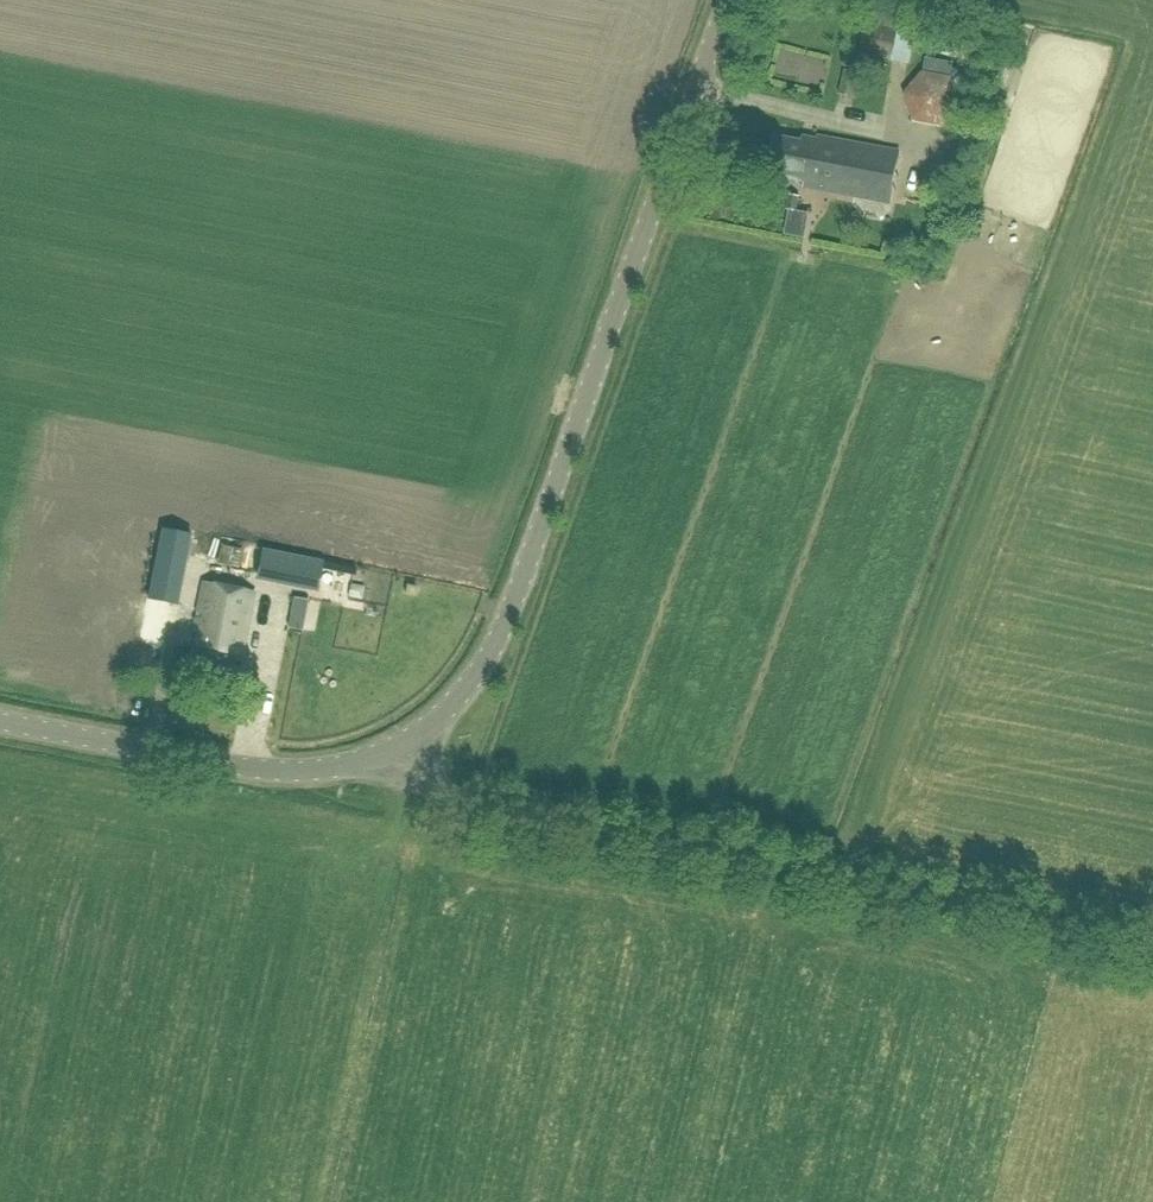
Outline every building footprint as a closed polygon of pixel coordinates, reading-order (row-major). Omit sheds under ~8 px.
[(909,65),(911,60),(918,19),(902,15),(871,7),(855,71),(866,73),(871,57),(891,62),(909,65)] [(864,86),(867,75),(844,70),(838,93),(855,97),(858,85),(864,86)] [(942,127),(960,105),(951,76),(923,72),(904,95),(913,122),(942,127)] [(804,187),(891,204),(901,154),(817,138),(815,146),(776,139),(770,173),(788,177),(788,180),(804,183),(804,187)] [(798,212),(801,198),(791,196),(789,210),(798,212)] [(179,596),(184,570),(188,539),(160,535),(158,546),(155,546),(153,564),(149,592),(179,596)] [(318,586),(322,562),(302,558),(297,582),(318,586)] [(199,633),(192,674),(229,682),(232,665),(238,665),(251,593),(203,584),(195,632),(199,633)] [(416,598),(418,589),(408,587),(406,596),(416,598)]
